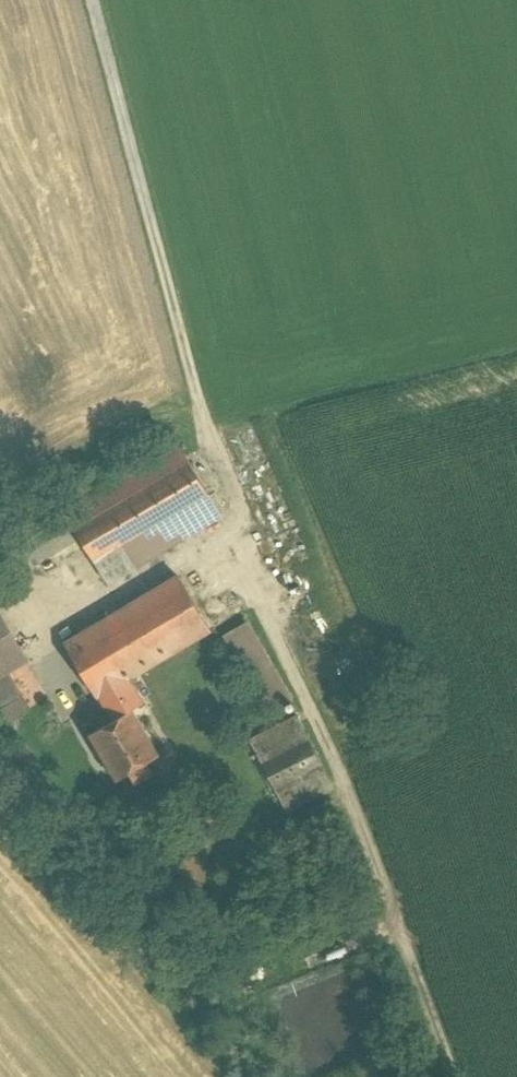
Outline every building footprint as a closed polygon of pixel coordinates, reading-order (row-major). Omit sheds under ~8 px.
[(219,521),(173,446),(63,513),(109,589),(219,521)] [(205,632),(174,582),(69,643),(115,719),(133,711),(145,704),(129,678),(205,632)] [(0,624),(0,722),(25,706),(9,682),(29,670),(0,624)] [(115,719),(92,735),(118,779),(162,755),(133,711),(115,719)] [(326,767),(304,737),(259,757),(279,792),(326,767)] [(182,768),(140,787),(161,829),(203,811),(182,768)]
